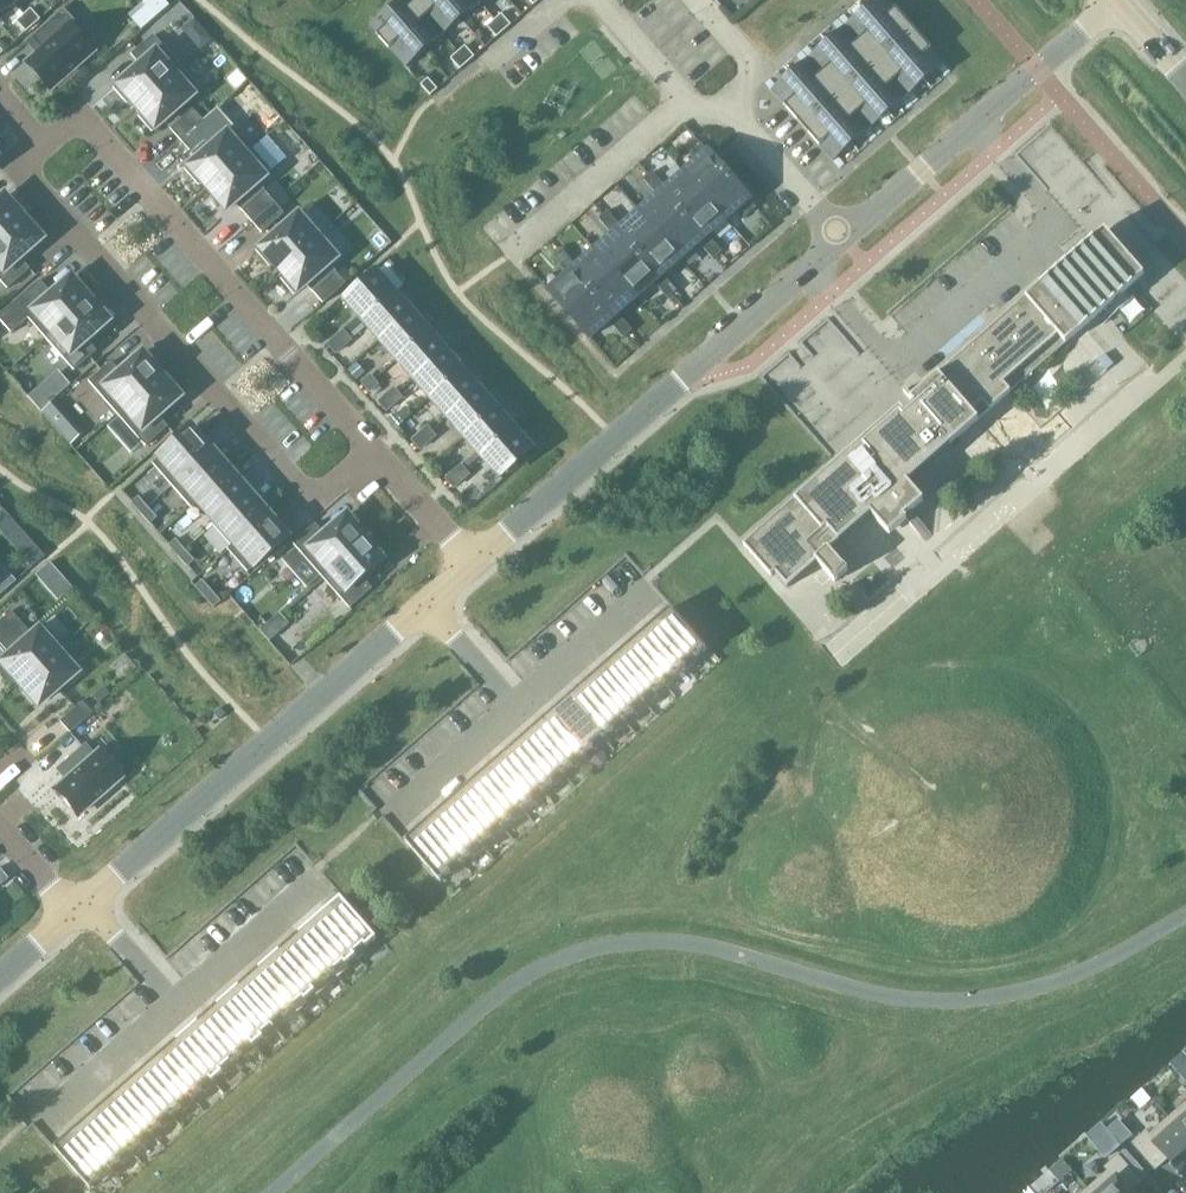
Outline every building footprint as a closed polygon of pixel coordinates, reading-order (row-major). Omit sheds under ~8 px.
[(15,5),(11,0),(0,0),(0,18),(15,5)] [(156,17),(170,5),(165,0),(147,0),(144,3),(156,17)] [(389,11),(425,52),(443,35),(412,0),(401,0),(389,11)] [(443,35),(461,19),(445,0),(412,0),(443,35)] [(461,19),(480,3),(477,0),(445,0),(461,19)] [(864,10),(895,45),(914,29),(888,0),(876,0),(864,10)] [(17,21),(26,32),(41,20),(31,9),(17,21)] [(51,92),(57,85),(61,89),(79,73),(75,69),(96,51),(72,25),(75,22),(66,12),(64,10),(33,38),(35,39),(42,48),(26,63),(51,92)] [(864,10),(846,26),(877,61),(895,45),(864,10)] [(425,52),(389,11),(370,27),(406,68),(425,52)] [(502,14),(494,21),(504,31),(511,25),(502,14)] [(504,31),(494,21),(487,27),(496,38),(504,31)] [(846,26),(828,42),(858,78),(877,61),(846,26)] [(914,29),(895,45),(926,80),(944,64),(914,29)] [(138,107),(182,68),(154,35),(132,55),(141,66),(115,89),(128,103),(132,100),(138,107)] [(828,42),(809,59),(840,94),(858,78),(828,42)] [(895,45),(877,61),(907,97),(926,80),(895,45)] [(458,53),(467,63),(475,57),(465,46),(458,53)] [(460,70),(467,63),(458,53),(451,59),(460,70)] [(809,59),(791,75),(821,110),(840,94),(809,59)] [(877,61),(858,78),(889,113),(907,97),(877,61)] [(182,68),(138,107),(144,113),(140,117),(153,131),(201,89),(182,68)] [(772,91),(803,126),(821,110),(791,75),(772,91)] [(421,85),(431,96),(438,89),(429,78),(421,85)] [(858,78),(840,94),(871,129),(889,113),(858,78)] [(840,94),(821,110),(852,145),(871,129),(840,94)] [(203,121),(194,110),(171,129),(181,141),(203,121)] [(821,110),(803,126),(834,161),(852,145),(821,110)] [(203,121),(181,141),(191,152),(213,133),(203,121)] [(235,128),(187,170),(199,185),(203,181),(209,188),(254,149),(235,128)] [(692,152),(700,160),(708,152),(701,144),(692,152)] [(254,149),(209,188),(228,210),(235,203),(242,211),(265,191),(266,191),(259,183),(272,171),(254,149)] [(685,173),(705,196),(729,176),(708,152),(700,160),(685,173)] [(644,180),(651,188),(660,180),(653,172),(644,180)] [(663,192),(683,216),(705,196),(685,173),(667,189),(663,192)] [(726,219),(740,206),(749,199),(729,176),(705,196),(726,219)] [(651,188),(658,196),(663,192),(667,189),(660,180),(651,188)] [(265,191),(242,211),(252,222),(275,203),(265,191)] [(640,212),(660,235),(683,216),(663,192),(658,196),(640,212)] [(5,196),(0,201),(0,239),(24,218),(5,196)] [(683,216),(703,239),(708,235),(726,219),(705,196),(683,216)] [(740,206),(747,215),(756,207),(749,199),(740,206)] [(275,203),(252,222),(262,234),(285,214),(275,203)] [(303,212),(258,252),(271,266),(275,263),(280,269),(321,234),(332,224),(314,203),(303,212)] [(599,219),(606,227),(615,220),(608,211),(599,219)] [(618,232),(638,255),(660,235),(640,212),(622,228),(618,232)] [(681,259),(699,243),(703,239),(683,216),(660,235),(681,259)] [(24,218),(0,239),(0,280),(8,289),(30,269),(21,258),(47,236),(34,221),(30,224),(24,218)] [(606,227),(613,236),(618,232),(622,228),(615,220),(606,227)] [(321,234),(280,269),(286,276),(282,280),(295,294),(306,285),(313,292),(336,273),(337,272),(330,264),(340,255),(351,245),(332,224),(321,234)] [(595,251),(616,275),(638,255),(618,232),(613,236),(595,251)] [(638,255),(658,278),(663,274),(681,259),(660,235),(638,255)] [(699,243),(706,251),(715,243),(708,235),(703,239),(699,243)] [(775,573),(788,587),(817,562),(835,582),(848,571),(830,551),(871,514),(890,535),(907,520),(925,541),(932,535),(912,511),(924,501),(908,482),(1127,290),(1126,290),(1132,285),(1093,240),(1087,245),(913,397),(906,390),(904,391),(914,404),(887,427),(884,423),(744,545),(771,577),(775,573)] [(706,251),(713,259),(722,251),(715,243),(706,251)] [(554,259),(561,267),(570,259),(563,251),(554,259)] [(573,271),(593,294),(616,275),(595,251),(577,267),(573,271)] [(636,298),(654,282),(658,278),(638,255),(616,275),(636,298)] [(561,267),(568,275),(573,271),(577,267),(570,259),(561,267)] [(550,292),(570,315),(593,294),(573,271),(568,275),(550,292)] [(336,273),(313,292),(323,304),(346,284),(336,273)] [(346,301),(363,321),(395,292),(378,273),(346,301)] [(654,282),(661,290),(670,283),(663,274),(658,278),(654,282)] [(613,317),(618,314),(636,298),(616,275),(593,294),(613,317)] [(46,338),(91,300),(72,278),(53,294),(40,281),(0,316),(0,320),(12,333),(29,319),(46,338)] [(661,290),(668,298),(677,291),(670,283),(661,290)] [(363,321),(380,340),(412,312),(395,292),(363,321)] [(590,338),(609,321),(613,317),(593,294),(570,315),(590,338)] [(91,300),(46,338),(75,371),(97,351),(87,340),(113,318),(101,303),(97,306),(91,300)] [(380,340),(397,359),(429,331),(412,312),(380,340)] [(609,321),(616,330),(625,322),(618,314),(613,317),(609,321)] [(616,330),(623,338),(632,330),(625,322),(616,330)] [(355,336),(365,327),(362,323),(352,332),(355,336)] [(397,359),(414,379),(446,351),(429,331),(397,359)] [(350,340),(343,332),(329,345),(336,352),(350,340)] [(112,362),(89,382),(118,414),(162,375),(156,368),(160,365),(147,350),(121,373),(112,362)] [(414,379),(431,398),(463,370),(446,351),(414,379)] [(1097,360),(1105,370),(1113,364),(1104,354),(1097,360)] [(365,372),(357,363),(348,371),(356,380),(365,372)] [(431,398),(448,418),(480,390),(463,370),(431,398)] [(56,372),(45,381),(59,396),(69,386),(56,372)] [(119,416),(108,426),(131,452),(142,442),(146,447),(168,427),(159,416),(181,397),(162,375),(118,414),(119,416)] [(363,383),(370,391),(377,385),(370,377),(363,383)] [(401,398),(394,390),(380,402),(387,410),(401,398)] [(448,418),(465,437),(497,409),(480,390),(448,418)] [(53,401),(41,411),(41,412),(53,426),(66,415),(53,401)] [(406,409),(390,423),(396,429),(412,415),(406,409)] [(465,437),(482,456),(514,428),(497,409),(465,437)] [(193,428),(153,464),(172,486),(213,451),(193,428)] [(414,441),(421,449),(435,436),(428,428),(414,441)] [(514,428),(482,456),(499,476),(531,448),(514,428)] [(213,451),(172,486),(192,508),(199,502),(198,501),(232,472),(213,451)] [(447,479),(455,487),(469,475),(461,467),(447,479)] [(250,493),(232,472),(198,501),(199,502),(217,523),(250,493)] [(269,515),(250,493),(217,523),(236,544),(269,515)] [(141,514),(148,507),(139,497),(132,503),(141,514)] [(158,518),(148,507),(141,514),(150,524),(158,518)] [(316,524),(293,544),(322,576),(366,537),(357,526),(360,524),(350,513),(325,535),(316,524)] [(232,547),(231,546),(228,549),(248,572),(289,537),(269,515),(236,544),(232,547)] [(23,534),(10,545),(31,568),(43,557),(29,541),(23,534)] [(322,576),(350,609),(373,589),(363,578),(385,559),(366,537),(322,576)] [(178,556),(186,550),(176,539),(169,546),(178,556)] [(188,567),(195,561),(186,550),(178,556),(188,567)] [(15,581),(0,565),(0,594),(15,581)] [(214,608),(221,602),(203,580),(195,587),(214,608)] [(671,609),(651,626),(686,667),(707,649),(671,609)] [(0,621),(0,646),(8,655),(0,662),(0,664),(18,684),(55,651),(56,652),(63,646),(44,624),(30,635),(10,612),(0,621)] [(270,622),(260,630),(269,642),(279,633),(270,622)] [(651,626),(630,644),(666,685),(686,667),(651,626)] [(630,644),(610,662),(645,703),(666,685),(630,644)] [(55,651),(18,684),(37,705),(74,673),(56,652),(55,651)] [(610,662),(589,680),(625,721),(645,703),(610,662)] [(589,680),(569,698),(604,739),(625,721),(589,680)] [(102,689),(93,696),(99,704),(108,696),(102,689)] [(569,698),(548,716),(584,757),(604,739),(569,698)] [(91,714),(81,702),(59,722),(69,733),(91,714)] [(226,712),(221,706),(214,712),(219,719),(226,712)] [(548,716),(528,734),(564,775),(584,757),(548,716)] [(528,734),(508,752),(543,792),(564,775),(528,734)] [(63,782),(52,792),(75,817),(118,780),(95,754),(92,757),(82,747),(54,772),(63,782)] [(508,752),(487,770),(523,810),(543,792),(508,752)] [(487,770),(467,788),(502,828),(523,810),(487,770)] [(467,788),(446,806),(482,846),(502,828),(467,788)] [(446,806),(426,823),(461,864),(482,846),(446,806)] [(461,864),(426,823),(405,841),(441,882),(461,864)] [(341,898),(321,915),(356,956),(377,938),(341,898)] [(321,915),(300,933),(336,974),(356,956),(321,915)] [(300,933),(280,951),(316,992),(336,974),(300,933)] [(280,951),(260,969),(295,1010),(316,992),(280,951)] [(260,969),(239,987),(275,1028),(295,1010),(260,969)] [(239,987),(219,1005),(254,1045),(275,1028),(239,987)] [(219,1005),(198,1023),(234,1063),(254,1045),(219,1005)] [(198,1023),(178,1041),(213,1081),(234,1063),(198,1023)] [(178,1041),(157,1059),(193,1099),(213,1081),(178,1041)] [(157,1059),(137,1077),(172,1117),(193,1099),(157,1059)] [(137,1077),(117,1094),(152,1135),(172,1117),(137,1077)] [(117,1094),(96,1112),(132,1153),(152,1135),(117,1094)] [(1169,1118),(1185,1137),(1185,1103),(1169,1118)] [(96,1112),(76,1130),(111,1171),(132,1153),(96,1112)] [(1133,1144),(1155,1170),(1156,1169),(1157,1169),(1167,1160),(1168,1159),(1171,1163),(1170,1163),(1171,1164),(1172,1164),(1178,1171),(1177,1171),(1178,1173),(1179,1172),(1185,1180),(1185,1137),(1169,1118),(1149,1135),(1146,1132),(1133,1144)] [(1117,1120),(1107,1129),(1120,1143),(1130,1135),(1117,1120)] [(111,1171),(76,1130),(55,1148),(91,1189),(111,1171)] [(1088,1189),(1092,1192),(1129,1192),(1130,1192),(1141,1183),(1141,1182),(1147,1177),(1124,1151),(1119,1156),(1105,1168),(1108,1172),(1088,1189)]
